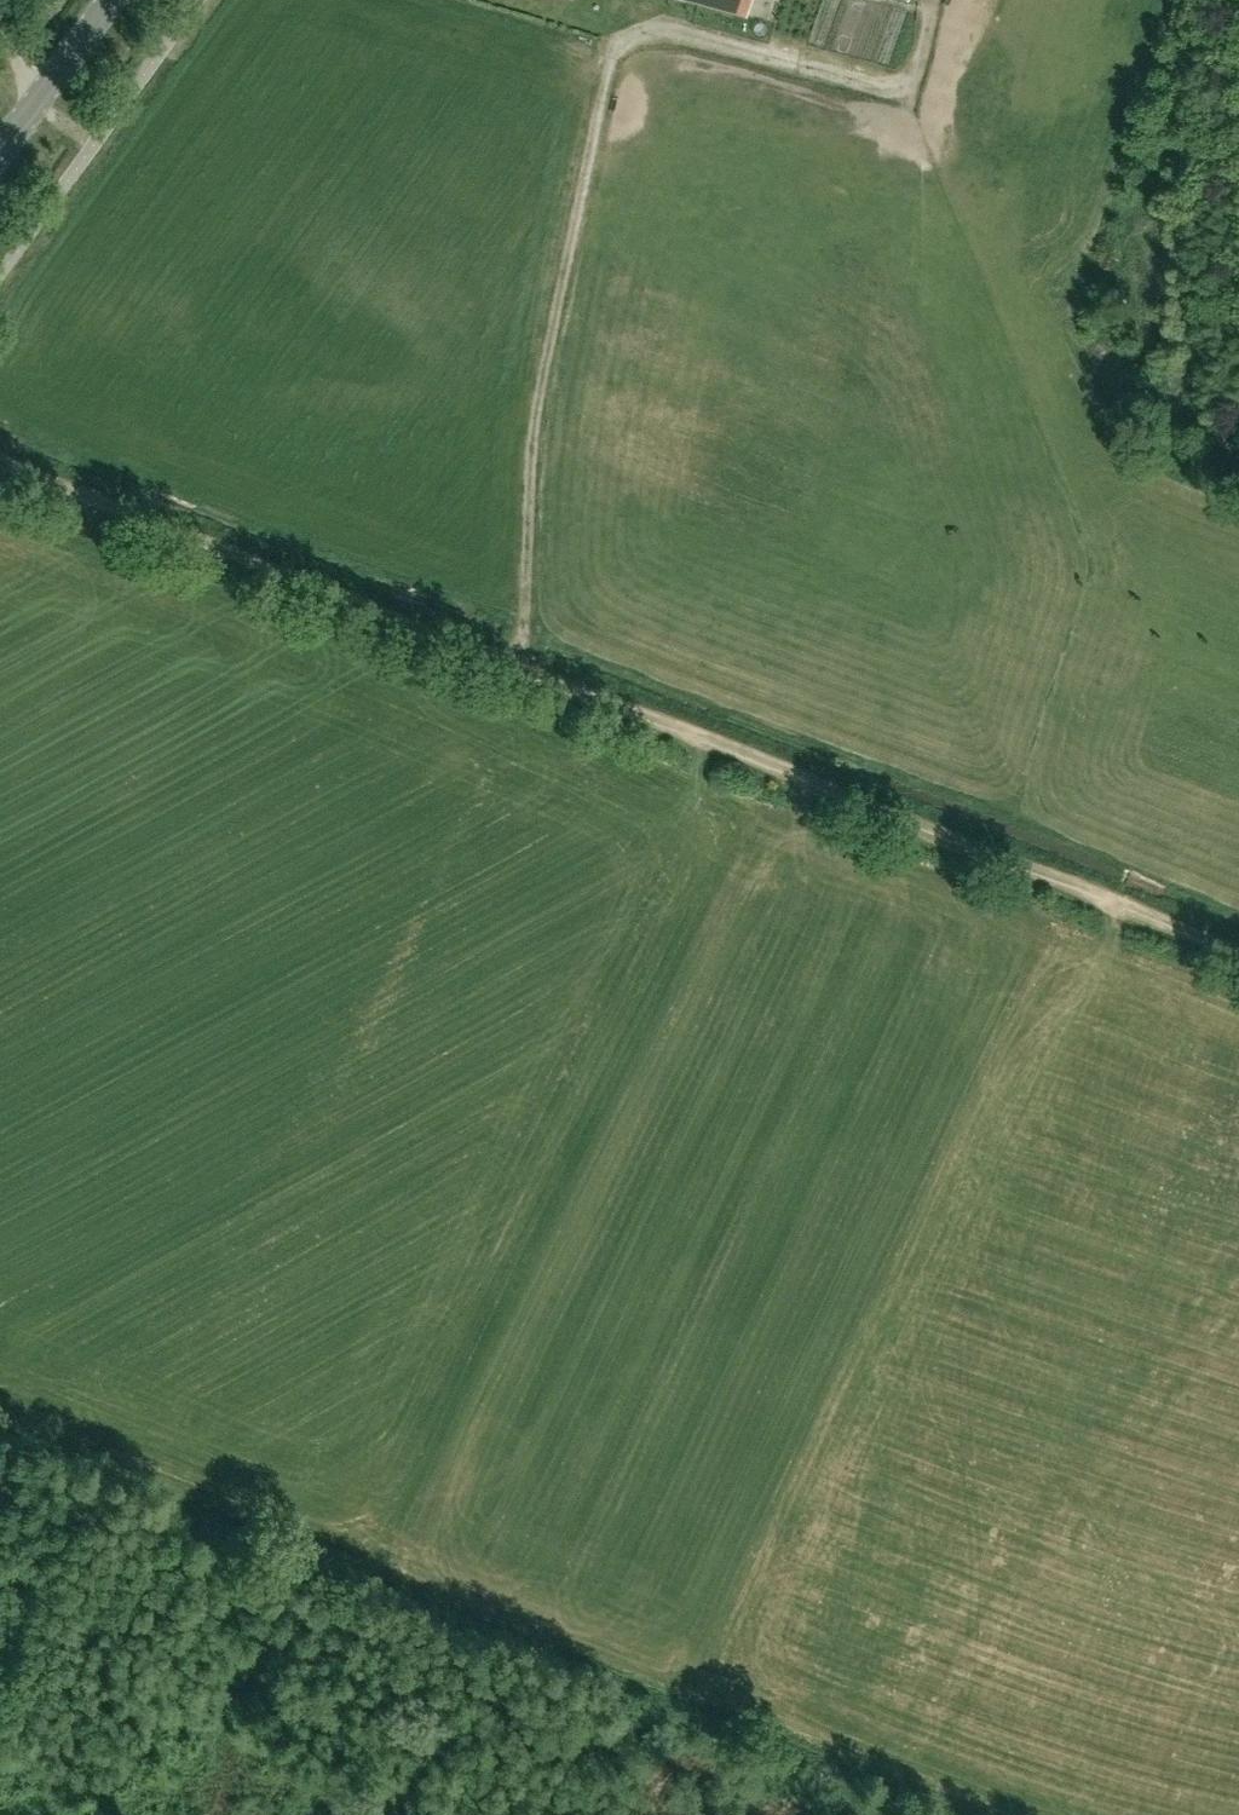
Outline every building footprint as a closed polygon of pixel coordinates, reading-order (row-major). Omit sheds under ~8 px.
[(746,17),(750,0),(683,0),(746,17)]
